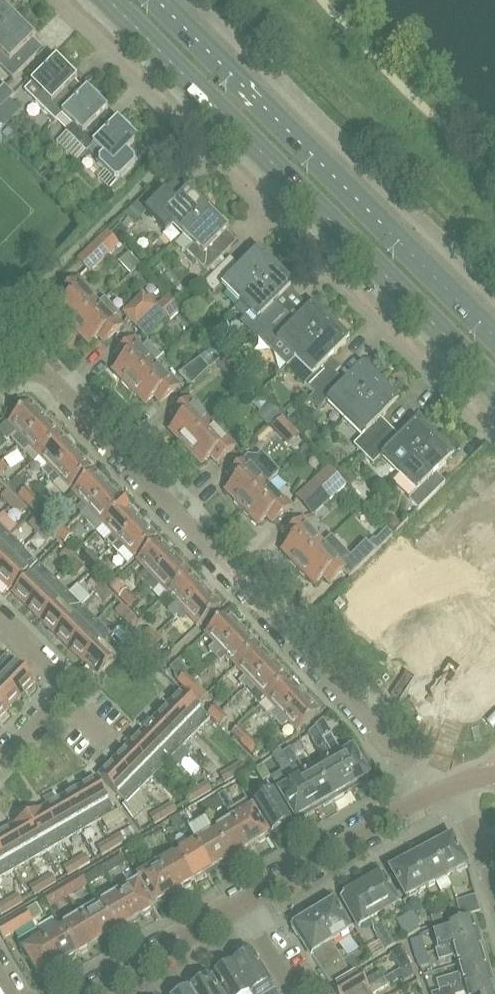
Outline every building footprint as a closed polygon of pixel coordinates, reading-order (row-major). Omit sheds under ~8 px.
[(15,17),(0,2),(0,32),(15,17)] [(0,53),(0,66),(13,79),(36,57),(26,47),(35,37),(15,17),(0,32),(0,53)] [(56,122),(62,115),(80,97),(79,97),(69,87),(77,79),(56,58),(31,84),(32,84),(25,92),(35,101),(56,122)] [(15,95),(4,85),(0,89),(0,110),(15,95)] [(62,115),(73,125),(66,132),(87,152),(93,146),(93,145),(109,129),(99,119),(108,110),(87,89),(79,97),(80,97),(62,115)] [(93,145),(93,146),(103,156),(97,162),(117,183),(133,166),(123,156),(139,140),(118,119),(109,129),(93,145)] [(39,178),(48,187),(57,178),(47,169),(39,178)] [(172,224),(183,235),(209,210),(188,189),(175,202),(165,191),(145,211),(166,231),(172,224)] [(129,210),(136,216),(142,210),(136,204),(129,210)] [(183,235),(194,245),(187,252),(207,273),(225,255),(215,244),(229,230),(209,210),(183,235)] [(77,259),(87,270),(90,273),(119,244),(107,231),(77,259)] [(204,284),(208,288),(214,294),(222,286),(240,304),(274,270),(256,252),(238,269),(228,260),(204,284)] [(240,304),(257,321),(249,330),(259,340),(284,315),(274,306),(292,288),(274,270),(240,304)] [(56,309),(73,328),(99,304),(75,279),(59,295),(65,301),(56,309)] [(123,313),(135,325),(157,304),(146,292),(143,295),(123,313)] [(177,293),(174,298),(180,305),(186,299),(181,294),(177,293)] [(182,310),(169,294),(157,304),(135,325),(145,337),(166,317),(170,321),(182,310)] [(122,329),(113,319),(119,313),(105,298),(99,304),(73,328),(90,346),(99,338),(105,345),(122,329)] [(277,341),(295,359),(329,325),(311,307),(293,325),(284,315),(259,340),(269,349),(277,341)] [(295,359),(312,377),(304,385),(314,394),(334,375),(339,370),(329,360),(347,343),(329,325),(295,359)] [(112,370),(129,388),(155,364),(162,357),(148,342),(140,349),(131,340),(115,355),(121,362),(112,370)] [(233,345),(228,350),(233,355),(238,350),(233,345)] [(192,385),(201,376),(215,363),(206,354),(180,373),(192,385)] [(224,357),(217,363),(233,381),(241,375),(224,357)] [(178,389),(155,364),(129,388),(146,406),(155,398),(161,405),(178,389)] [(327,402),(345,419),(379,385),(361,367),(344,385),(334,375),(314,394),(308,400),(319,410),(327,402)] [(203,394),(219,377),(213,372),(197,388),(203,394)] [(345,419),(362,437),(353,445),(364,455),(389,431),(378,420),(396,402),(379,385),(345,419)] [(169,430),(186,448),(211,425),(199,412),(188,400),(175,412),(172,415),(178,422),(169,430)] [(293,401),(284,411),(290,417),(299,408),(293,401)] [(268,427),(281,415),(270,402),(257,414),(268,427)] [(8,423),(18,434),(12,440),(18,445),(45,420),(29,403),(20,412),(8,423)] [(289,420),(297,429),(307,419),(298,411),(289,420)] [(282,416),(271,427),(281,436),(292,426),(282,416)] [(61,436),(45,420),(18,445),(24,452),(33,462),(39,456),(61,436)] [(382,456),(399,474),(433,440),(416,422),(398,440),(389,431),(364,455),(373,464),(382,456)] [(227,442),(211,425),(186,448),(203,466),(212,459),(218,465),(236,447),(230,440),(227,442)] [(76,452),(61,436),(39,456),(48,466),(41,472),(48,479),(54,472),(76,452)] [(443,485),(433,475),(451,458),(433,440),(399,474),(417,492),(409,500),(418,510),(443,485)] [(70,490),(92,469),(76,452),(54,472),(48,479),(54,484),(60,479),(70,490)] [(225,490),(242,508),(267,485),(251,468),(253,466),(246,458),(228,476),(234,482),(225,490)] [(304,506),(337,475),(328,466),(295,497),(304,506)] [(342,478),(351,486),(358,477),(349,470),(342,478)] [(72,492),(83,503),(76,509),(81,514),(82,515),(110,488),(94,471),(72,492)] [(337,475),(304,506),(313,516),(346,485),(337,475)] [(9,485),(15,491),(23,484),(17,477),(9,485)] [(457,501),(486,529),(494,519),(494,502),(476,482),(457,501)] [(274,525),(291,508),(292,507),(286,501),(284,503),(267,485),(242,508),(260,526),(267,518),(274,525)] [(18,496),(24,502),(32,494),(26,488),(18,496)] [(125,505),(110,488),(82,515),(81,514),(80,515),(96,532),(103,525),(125,505)] [(8,490),(7,490),(0,497),(9,507),(17,499),(8,490)] [(38,500),(32,494),(24,502),(29,508),(38,500)] [(31,508),(41,518),(50,508),(44,502),(45,502),(41,498),(31,508)] [(26,509),(17,499),(9,507),(18,516),(26,509)] [(103,525),(113,535),(107,541),(112,547),(140,522),(125,505),(103,525)] [(9,535),(18,526),(6,514),(0,520),(0,544),(9,535)] [(44,527),(36,519),(28,525),(37,534),(44,527)] [(282,551),(298,568),(323,545),(313,534),(315,532),(303,519),(285,535),(291,542),(282,551)] [(124,548),(134,559),(156,538),(140,522),(112,547),(118,553),(124,548)] [(53,532),(59,537),(67,528),(61,523),(53,532)] [(57,540),(44,527),(37,534),(46,543),(45,544),(47,545),(44,548),(46,551),(57,540)] [(59,537),(65,544),(74,535),(67,528),(59,537)] [(23,548),(9,535),(0,544),(0,572),(23,548)] [(136,561),(147,572),(141,578),(147,584),(153,578),(175,558),(158,540),(136,561)] [(340,563),(323,545),(298,568),(315,586),(324,578),(330,585),(348,567),(342,561),(340,563)] [(38,563),(23,548),(0,572),(0,581),(10,591),(38,563)] [(59,556),(69,565),(76,558),(67,549),(59,556)] [(93,554),(84,562),(89,568),(98,560),(93,554)] [(111,554),(107,572),(132,577),(136,559),(111,554)] [(78,574),(84,568),(85,567),(76,558),(69,565),(78,574)] [(158,584),(167,594),(190,574),(175,558),(153,578),(147,584),(152,589),(158,584)] [(98,560),(89,568),(95,575),(104,566),(98,560)] [(428,578),(438,588),(460,610),(476,594),(485,603),(494,592),(494,591),(465,561),(455,571),(444,561),(428,578)] [(40,565),(13,593),(27,608),(55,580),(40,565)] [(167,594),(177,604),(171,610),(177,616),(205,590),(190,574),(167,594)] [(95,577),(94,578),(87,584),(96,593),(103,586),(95,577)] [(27,608),(41,621),(69,593),(55,580),(27,608)] [(113,595),(103,586),(96,593),(106,603),(113,595)] [(418,588),(401,605),(411,615),(434,637),(449,621),(458,630),(469,618),(460,610),(438,588),(428,598),(418,588)] [(119,597),(125,603),(133,595),(127,589),(119,597)] [(199,627),(221,607),(205,590),(177,616),(182,622),(189,617),(199,627)] [(41,621),(55,635),(83,607),(69,593),(41,621)] [(139,601),(133,595),(125,603),(131,609),(139,601)] [(131,614),(122,605),(115,612),(124,621),(131,614)] [(55,635),(69,649),(97,621),(83,607),(55,635)] [(227,613),(224,615),(205,633),(214,644),(208,650),(214,656),(242,630),(227,613)] [(140,623),(131,614),(124,621),(133,630),(140,623)] [(391,615),(375,632),(407,664),(423,648),(431,657),(442,645),(434,637),(411,615),(401,625),(391,615)] [(69,649),(83,662),(111,634),(97,621),(69,649)] [(151,629),(143,636),(145,639),(149,643),(157,634),(151,629)] [(227,657),(236,667),(258,646),(242,630),(214,656),(221,663),(227,657)] [(98,677),(125,649),(111,634),(83,662),(98,677)] [(163,641),(157,634),(149,643),(155,649),(163,641)] [(236,667),(245,676),(238,682),(245,689),(273,663),(258,646),(236,667)] [(7,655),(0,662),(0,677),(21,697),(35,682),(7,655)] [(289,679),(273,663),(245,689),(251,697),(260,705),(289,679)] [(177,681),(183,687),(191,678),(185,672),(177,681)] [(450,707),(469,726),(494,719),(494,672),(481,676),(487,697),(450,707)] [(7,711),(21,697),(0,677),(0,704),(7,711)] [(183,687),(189,693),(197,684),(191,678),(183,687)] [(304,696),(289,679),(260,705),(259,706),(268,716),(269,715),(276,722),(304,696)] [(210,718),(182,691),(168,706),(196,733),(210,718)] [(319,712),(304,696),(276,722),(282,729),(289,723),(298,733),(319,712)] [(221,711),(215,705),(207,713),(213,719),(221,711)] [(168,706),(154,720),(182,747),(196,733),(168,706)] [(227,718),(221,711),(213,719),(219,726),(227,718)] [(154,720),(140,734),(168,761),(182,747),(154,720)] [(322,722),(315,727),(350,786),(368,776),(353,749),(342,755),(322,722)] [(231,734),(246,749),(255,741),(239,725),(231,734)] [(326,764),(316,770),(332,797),(350,786),(315,727),(309,733),(326,764)] [(140,734),(127,748),(155,775),(168,761),(140,734)] [(261,747),(255,741),(246,749),(252,756),(261,747)] [(127,748),(113,762),(141,789),(155,775),(127,748)] [(316,770),(306,776),(298,763),(290,748),(283,753),(313,807),(332,797),(316,770)] [(313,807),(283,753),(281,750),(272,755),(281,772),(271,778),(279,792),(295,818),(313,807)] [(113,762),(99,777),(127,804),(141,789),(113,762)] [(235,777),(247,770),(242,762),(230,768),(235,777)] [(262,765),(260,767),(255,770),(263,782),(270,777),(262,765)] [(219,775),(224,783),(235,777),(230,768),(219,775)] [(96,779),(78,789),(97,823),(102,820),(115,813),(114,811),(96,779)] [(212,791),(211,790),(207,782),(195,789),(201,797),(212,791)] [(78,789),(61,799),(80,832),(97,823),(78,789)] [(184,795),(189,803),(189,804),(201,797),(195,789),(184,795)] [(231,802),(225,792),(225,791),(218,796),(224,807),(224,806),(227,811),(234,807),(231,802)] [(273,793),(254,805),(272,833),(290,821),(273,793)] [(217,811),(224,807),(218,796),(211,800),(217,811)] [(61,799),(44,808),(64,842),(80,832),(61,799)] [(268,835),(252,809),(246,800),(227,812),(233,821),(249,847),(268,835)] [(177,812),(176,811),(172,803),(160,809),(166,818),(177,812)] [(44,808),(27,818),(47,852),(64,842),(44,808)] [(149,816),(154,824),(155,825),(166,818),(160,809),(149,816)] [(187,810),(178,815),(184,824),(193,819),(187,810)] [(114,831),(128,823),(122,813),(109,821),(114,831)] [(175,830),(184,824),(178,815),(169,821),(175,830)] [(196,834),(215,826),(211,816),(192,823),(196,834)] [(27,818),(10,828),(30,862),(47,852),(27,818)] [(233,821),(214,832),(230,858),(249,847),(233,821)] [(0,834),(0,850),(13,872),(30,862),(10,828),(0,834)] [(214,832),(195,843),(211,870),(230,858),(214,832)] [(119,834),(108,841),(113,849),(124,843),(119,834)] [(150,836),(142,841),(149,852),(156,847),(150,836)] [(445,877),(446,877),(466,866),(451,838),(430,849),(445,877)] [(97,847),(102,855),(113,849),(108,841),(97,847)] [(142,841),(136,845),(142,856),(149,852),(142,841)] [(195,843),(176,855),(192,881),(211,870),(195,843)] [(451,887),(446,877),(445,877),(430,849),(410,860),(426,888),(435,883),(441,893),(451,887)] [(13,872),(0,850),(0,879),(13,872)] [(93,867),(90,863),(85,854),(74,861),(79,869),(82,874),(93,867)] [(176,855),(158,866),(174,892),(192,881),(176,855)] [(391,871),(406,898),(426,888),(410,860),(391,871)] [(63,868),(68,876),(79,869),(74,861),(63,868)] [(158,866),(138,878),(154,904),(174,892),(158,866)] [(106,876),(101,867),(83,878),(88,887),(106,876)] [(45,889),(56,883),(51,874),(41,881),(45,889)] [(379,916),(379,915),(399,904),(383,876),(362,887),(379,916)] [(69,880),(61,885),(66,893),(74,888),(69,880)] [(34,896),(45,889),(41,881),(29,888),(34,896)] [(153,910),(136,882),(117,893),(133,921),(153,910)] [(61,885),(51,891),(56,899),(66,893),(61,885)] [(373,932),(384,952),(395,945),(392,938),(379,915),(379,916),(362,887),(342,898),(358,927),(369,921),(372,927),(373,932)] [(117,893),(98,904),(115,932),(133,921),(117,893)] [(17,895),(7,901),(12,910),(23,903),(17,895)] [(463,917),(480,912),(474,896),(458,901),(463,917)] [(0,915),(1,916),(12,910),(7,901),(0,905),(0,915)] [(37,904),(26,911),(25,911),(32,922),(43,916),(37,904)] [(98,904),(79,916),(96,944),(115,932),(98,904)] [(332,904),(314,915),(331,942),(349,931),(332,904)] [(445,912),(448,922),(461,918),(458,909),(445,912)] [(3,940),(32,922),(25,911),(26,911),(25,910),(0,926),(0,935),(3,940)] [(442,920),(440,911),(429,914),(432,923),(442,920)] [(402,932),(392,938),(395,945),(406,939),(420,931),(410,914),(396,922),(402,932)] [(311,955),(330,985),(349,973),(342,962),(338,956),(339,955),(331,942),(314,915),(305,921),(301,921),(293,926),(292,928),(298,937),(301,938),(311,955)] [(79,916),(60,927),(77,955),(96,944),(79,916)] [(433,929),(433,930),(439,949),(451,945),(480,937),(474,917),(433,929)] [(37,930),(58,966),(77,955),(60,927),(42,938),(37,930)] [(38,977),(58,966),(37,930),(17,942),(38,977)] [(455,957),(457,963),(485,955),(480,937),(451,945),(439,949),(435,950),(438,962),(455,957)] [(421,938),(420,938),(409,941),(414,956),(426,952),(421,938)] [(400,948),(390,954),(399,969),(399,970),(410,964),(409,963),(404,954),(400,948)] [(429,965),(426,952),(414,956),(414,957),(419,968),(429,965)] [(268,982),(251,954),(232,966),(249,993),(250,993),(251,993),(276,993),(268,982)] [(457,963),(460,974),(436,981),(439,990),(450,986),(491,975),(485,955),(457,963)] [(349,973),(360,966),(353,956),(342,962),(349,973)] [(359,993),(375,993),(382,990),(389,985),(402,978),(404,982),(414,976),(410,964),(399,970),(385,978),(359,993)] [(249,993),(232,966),(214,977),(225,993),(248,993),(249,993)] [(331,990),(333,993),(359,993),(385,978),(381,972),(373,977),(363,982),(358,973),(332,988),(333,989),(331,990)] [(431,993),(464,993),(465,993),(492,993),(494,993),(494,990),(491,975),(450,986),(439,990),(439,991),(431,993)] [(189,991),(190,993),(217,993),(208,980),(189,991)]
